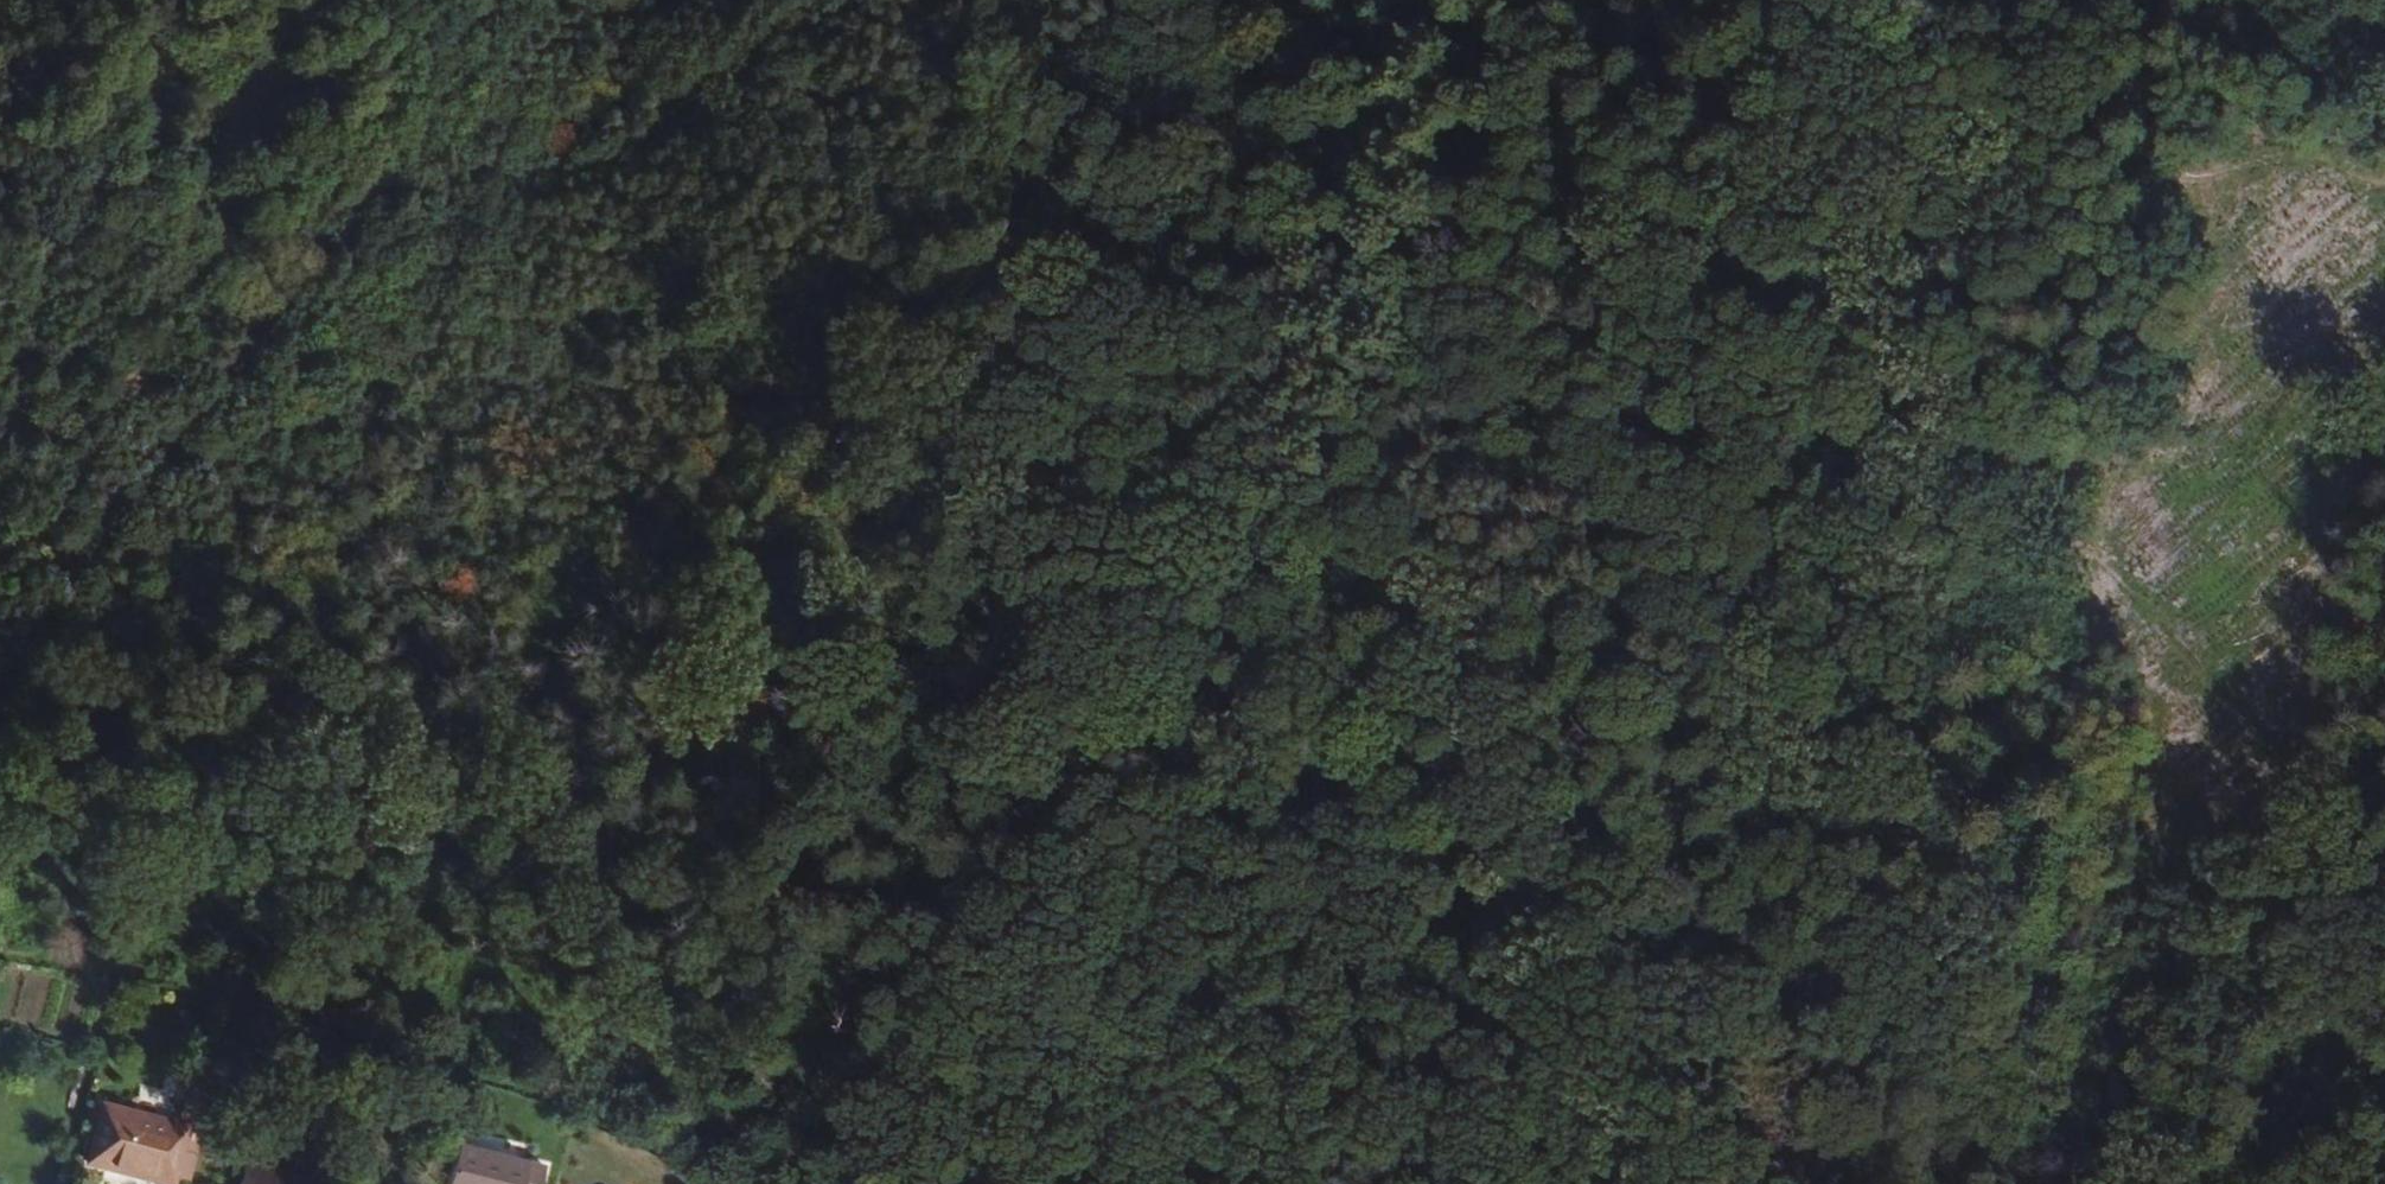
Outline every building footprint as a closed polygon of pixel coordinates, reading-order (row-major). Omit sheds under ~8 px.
[(101,1104),(88,1157),(172,1179),(173,1175),(189,1179),(215,1079),(190,1072),(176,1123),(101,1104)] [(447,1183),(539,1183),(544,1166),(457,1144),(447,1183)] [(250,1157),(243,1183),(309,1183),(311,1177),(250,1157)]
